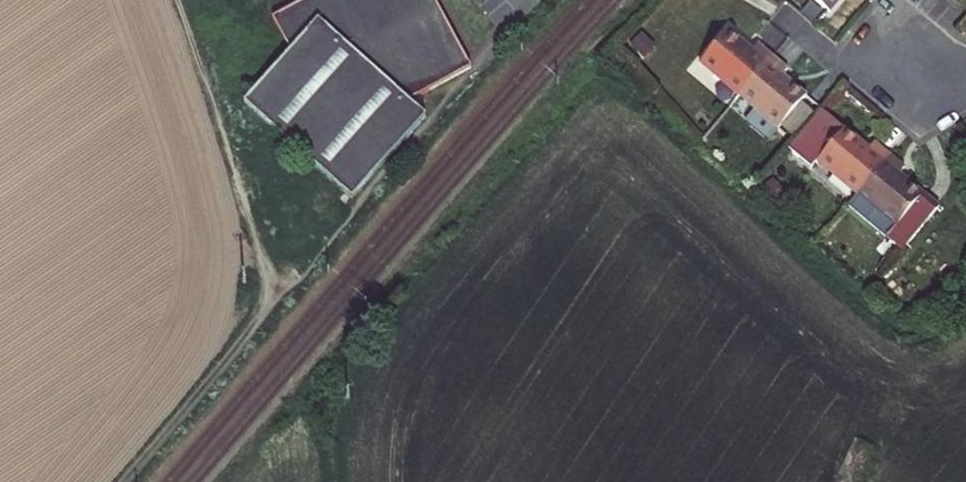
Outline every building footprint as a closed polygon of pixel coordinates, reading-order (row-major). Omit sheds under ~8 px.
[(467,58),(430,0),(319,0),(270,30),(291,54),(246,106),(355,201),(427,118),(398,92),(467,58)] [(828,11),(837,0),(814,0),(828,11)] [(772,57),(757,44),(750,53),(726,32),(701,62),(740,96),(772,57)] [(788,70),(772,57),(740,96),(779,129),(805,98),(781,78),(788,70)] [(868,151),(843,130),(818,161),(857,194),(890,155),(875,142),(868,151)] [(905,168),(890,155),(857,194),(847,206),(902,251),(937,209),(898,176),(905,168)] [(855,481),(873,449),(855,438),(836,477),(837,481),(855,481)]
